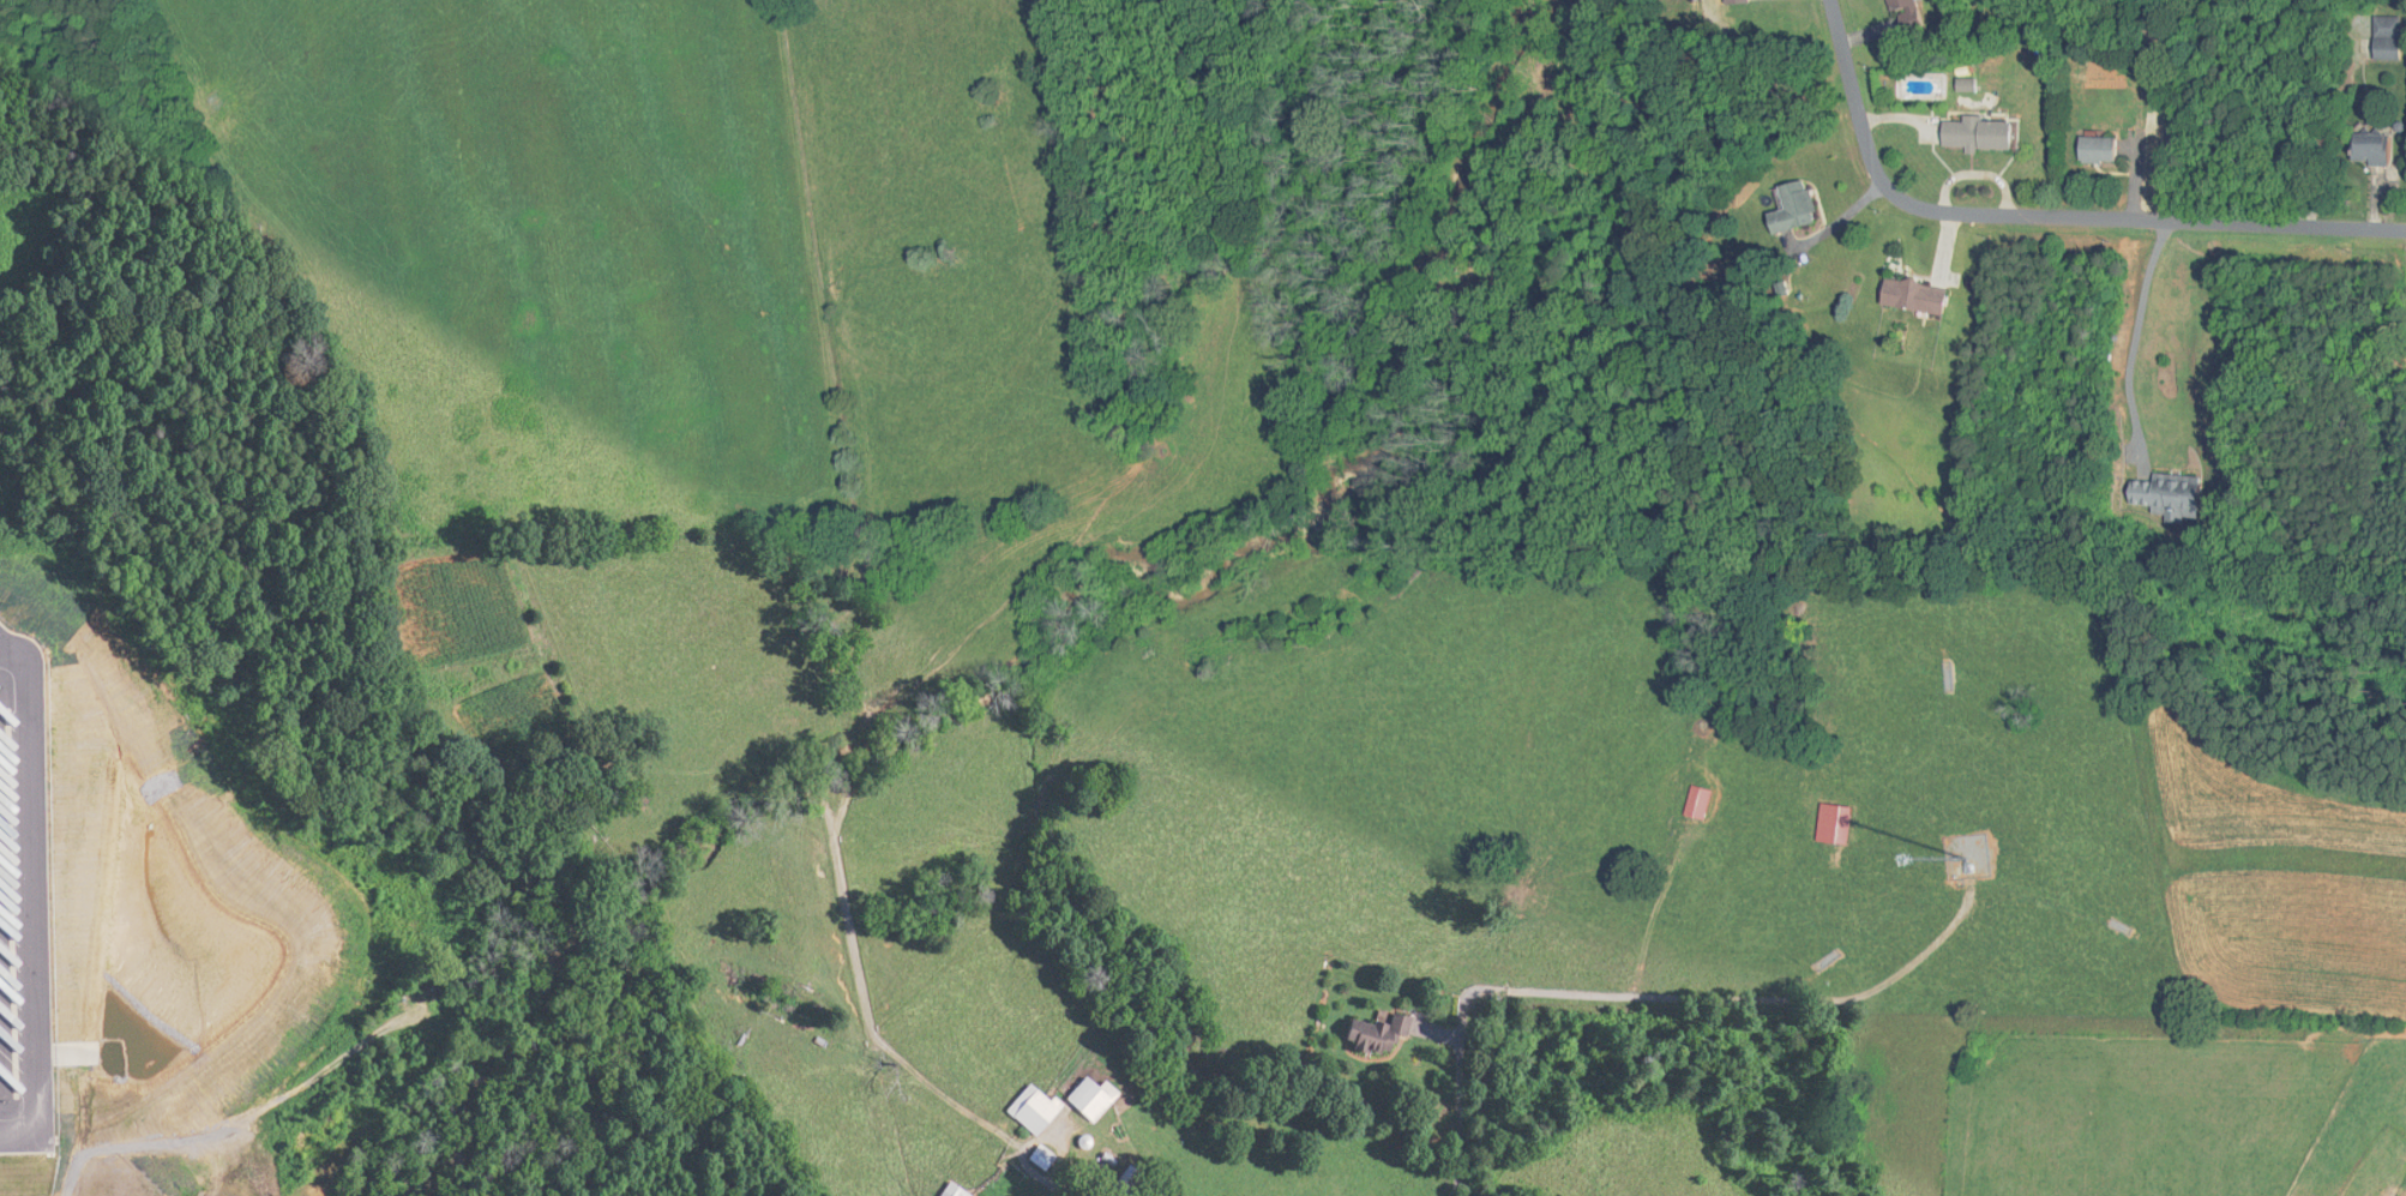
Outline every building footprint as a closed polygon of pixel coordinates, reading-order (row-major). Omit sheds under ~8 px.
[(1874,12),(1909,5),(1908,0),(1872,0),(1874,12)] [(2396,60),(2396,16),(2368,16),(2368,60),(2396,60)] [(2015,70),(2024,68),(2021,50),(2011,52),(2015,70)] [(2004,150),(2004,120),(1936,119),(1935,148),(2004,150)] [(2345,165),(2386,165),(2386,134),(2345,134),(2345,165)] [(2074,163),(2112,163),(2112,138),(2074,138),(2074,163)] [(1770,185),(1775,210),(1758,214),(1763,235),(1808,226),(1799,180),(1770,185)] [(1936,316),(1941,288),(1876,278),(1872,306),(1936,316)] [(2193,519),(2197,477),(2148,473),(2147,482),(2124,480),(2122,505),(2147,507),(2146,515),(2193,519)] [(1697,822),(1707,792),(1686,786),(1677,815),(1697,822)] [(1337,1015),(1330,1039),(1392,1057),(1404,1017),(1369,1007),(1364,1023),(1337,1015)] [(1112,1091),(1096,1078),(1090,1085),(1076,1074),(1056,1098),(1086,1122),(1112,1091)] [(1028,1134),(1051,1106),(1020,1081),(997,1110),(1028,1134)] [(963,1195),(943,1180),(931,1195),(962,1195),(963,1195)]
